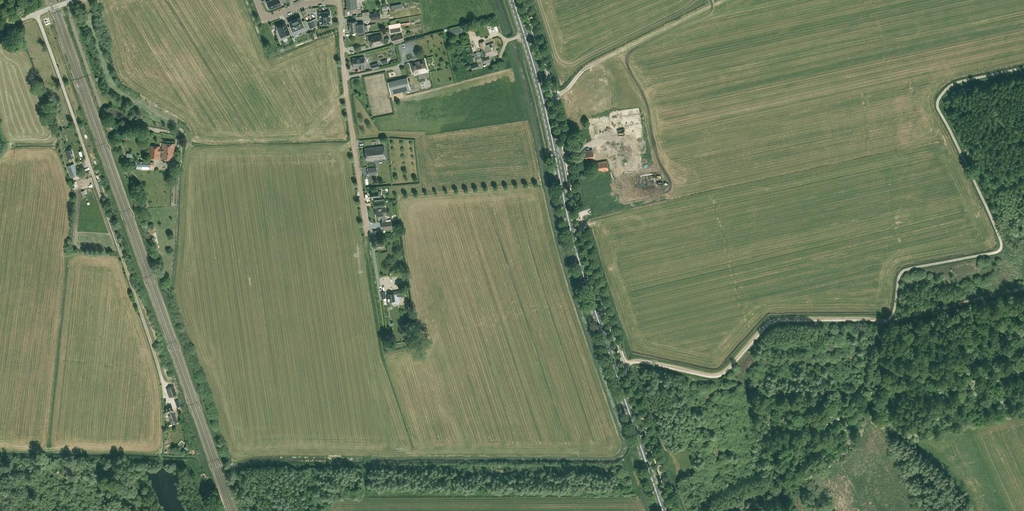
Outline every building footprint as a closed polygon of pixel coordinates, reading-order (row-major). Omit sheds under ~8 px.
[(280,0),(271,0),(267,1),(270,9),(282,5),(280,0)] [(356,0),(347,0),(347,9),(357,8),(356,0)] [(330,12),(319,12),(319,21),(320,20),(321,24),(321,25),(326,25),(326,24),(331,24),(330,12)] [(308,29),(305,22),(303,23),(300,17),(300,18),(299,17),(297,18),(297,19),(295,19),(300,32),(305,30),(305,31),(308,29)] [(300,32),(295,19),(293,20),(292,20),(290,20),(290,21),(289,22),(291,27),(289,28),(292,36),(294,35),(294,34),(300,32)] [(307,22),(310,29),(316,26),(313,20),(307,22)] [(285,22),(277,26),(278,29),(276,30),(278,35),(280,34),(282,39),(290,36),(285,22)] [(467,34),(476,31),(474,25),(465,28),(467,34)] [(384,44),(381,34),(370,37),(372,47),(384,44)] [(402,34),(391,37),(393,43),(394,44),(403,42),(403,41),(404,41),(402,34)] [(496,50),(494,43),(486,45),(485,41),(479,43),(481,49),(482,48),(483,49),(482,49),(481,51),(480,52),(481,54),(487,52),(488,53),(496,50)] [(490,61),(489,57),(497,54),(496,50),(488,53),(487,52),(481,54),(481,57),(482,57),(484,63),(490,61)] [(365,65),(364,57),(352,58),(353,63),(352,63),(353,66),(353,67),(359,66),(359,69),(364,68),(364,65),(365,65)] [(428,71),(424,59),(411,63),(414,75),(428,71)] [(407,77),(387,82),(391,94),(410,90),(407,77)] [(640,114),(619,117),(621,128),(641,125),(640,114)] [(615,157),(612,140),(606,141),(607,145),(592,148),(593,150),(584,151),(586,160),(594,159),(594,160),(612,157),(615,157)] [(159,158),(160,152),(162,152),(162,159),(174,159),(175,143),(163,143),(163,148),(160,148),(160,146),(151,145),(150,158),(159,158)] [(628,144),(616,145),(617,155),(628,154),(628,144)] [(385,158),(384,146),(365,148),(366,160),(385,158)] [(74,157),(72,149),(65,151),(67,159),(74,157)] [(608,170),(607,161),(594,163),(596,172),(608,170)] [(78,175),(74,163),(67,166),(71,177),(78,175)] [(637,187),(640,187),(639,180),(623,183),(625,191),(637,189),(637,187)] [(386,221),(386,218),(385,215),(386,215),(385,207),(375,208),(376,216),(382,215),(382,218),(382,221),(381,221),(382,229),(393,228),(392,220),(386,221)] [(400,290),(397,291),(388,292),(389,294),(388,294),(388,297),(388,300),(387,300),(388,306),(393,305),(392,304),(397,303),(398,303),(399,302),(399,301),(399,300),(399,297),(405,296),(404,289),(400,290)] [(169,397),(177,394),(174,385),(166,388),(169,397)] [(177,421),(172,408),(171,405),(164,407),(166,415),(168,414),(172,423),(177,421)]
